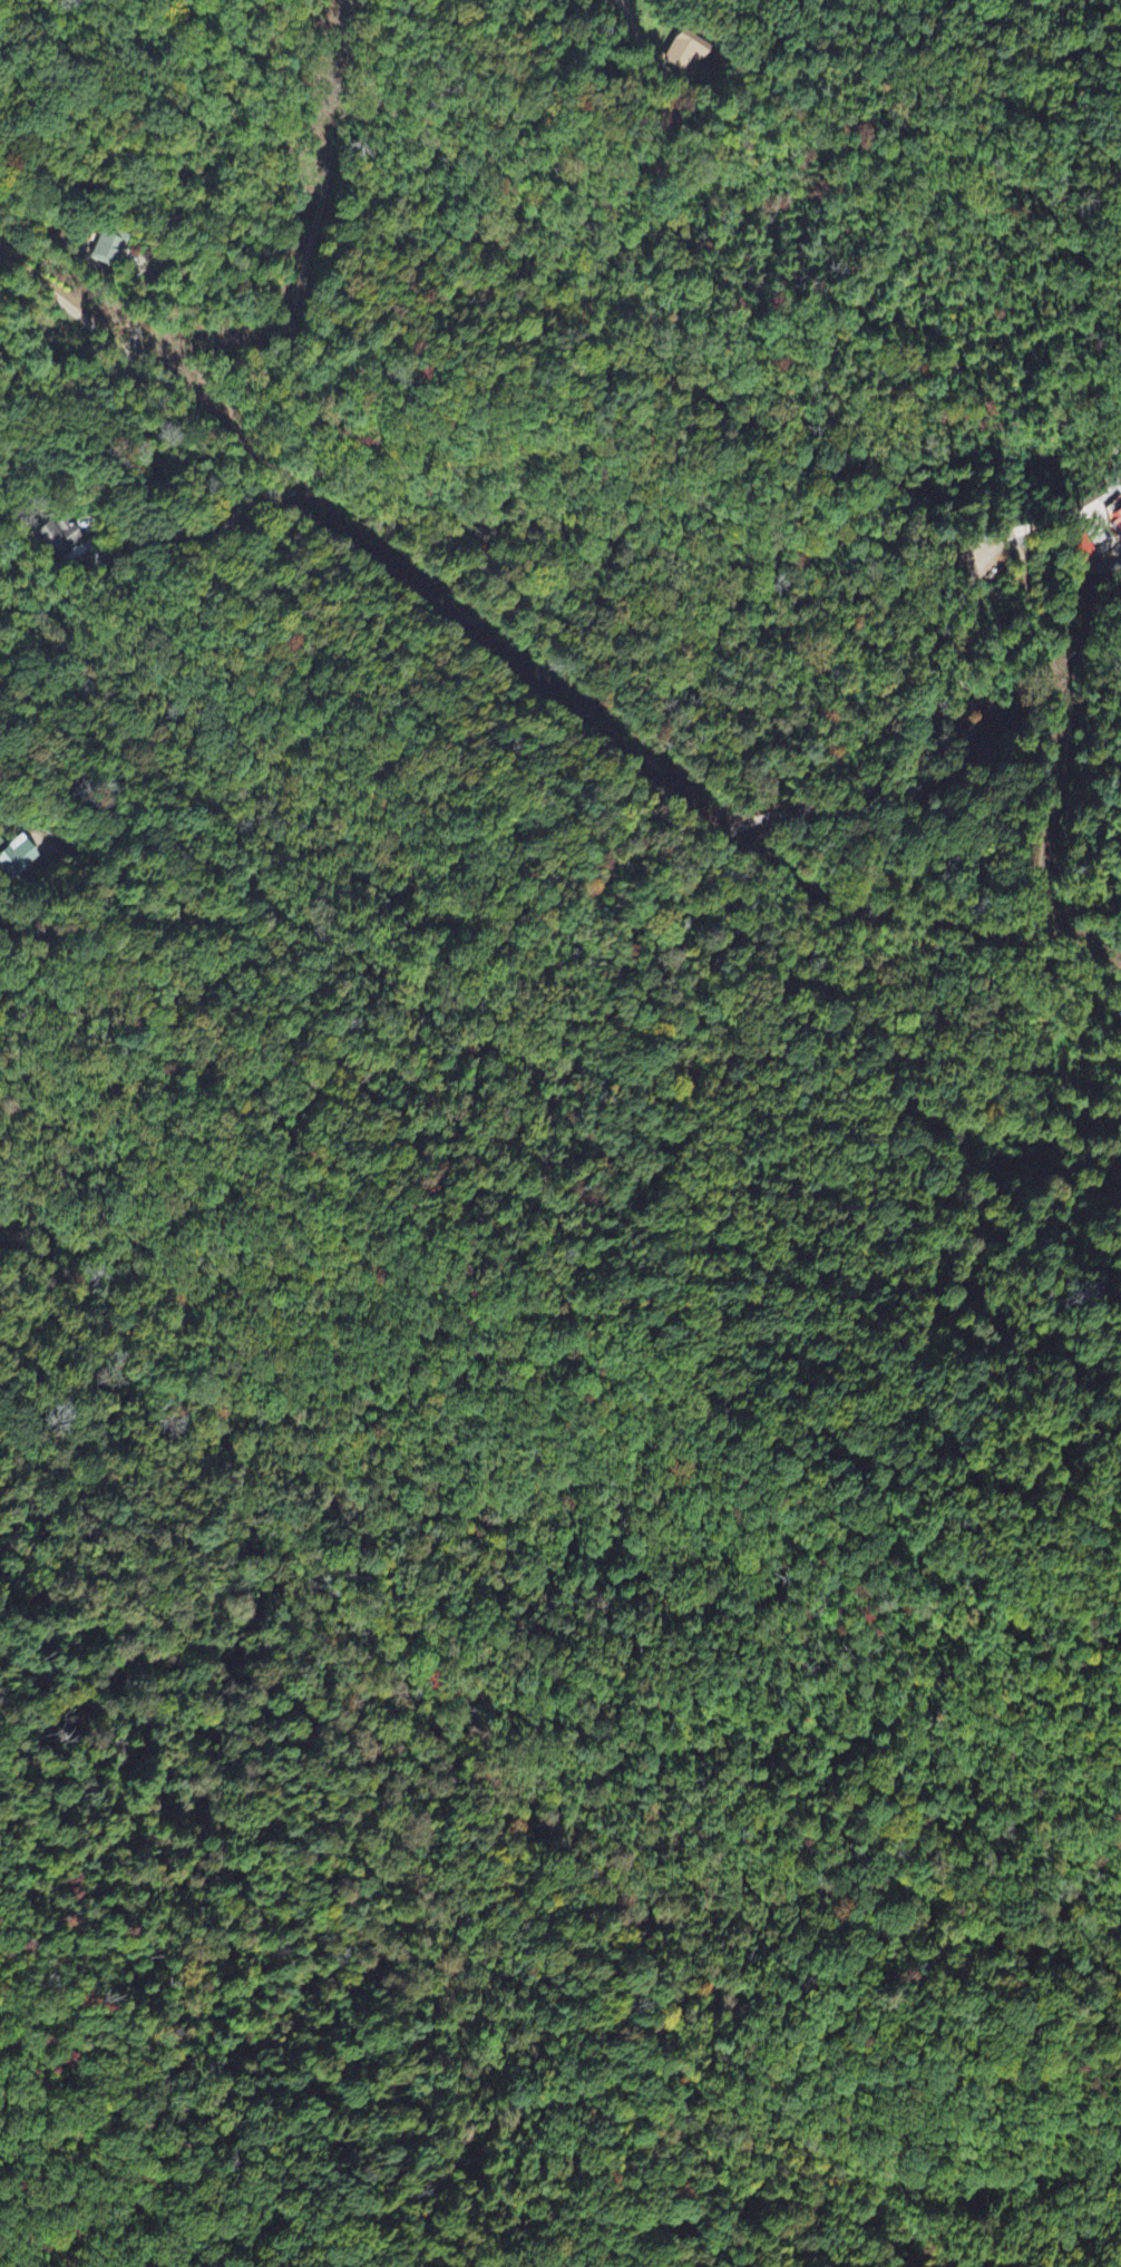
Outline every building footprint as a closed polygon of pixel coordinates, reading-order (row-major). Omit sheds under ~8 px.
[(661,64),(687,75),(691,65),(695,67),(701,52),(672,39),(661,64)] [(122,245),(96,235),(86,262),(113,272),(122,245)] [(1084,526),(1109,525),(1109,534),(1120,533),(1120,509),(1083,511),(1084,526)] [(42,523),(27,538),(54,565),(79,540),(58,520),(49,529),(42,523)] [(1093,562),(1088,538),(1072,541),(1077,566),(1093,562)] [(11,884),(37,857),(15,837),(0,853),(0,874),(11,884)]
